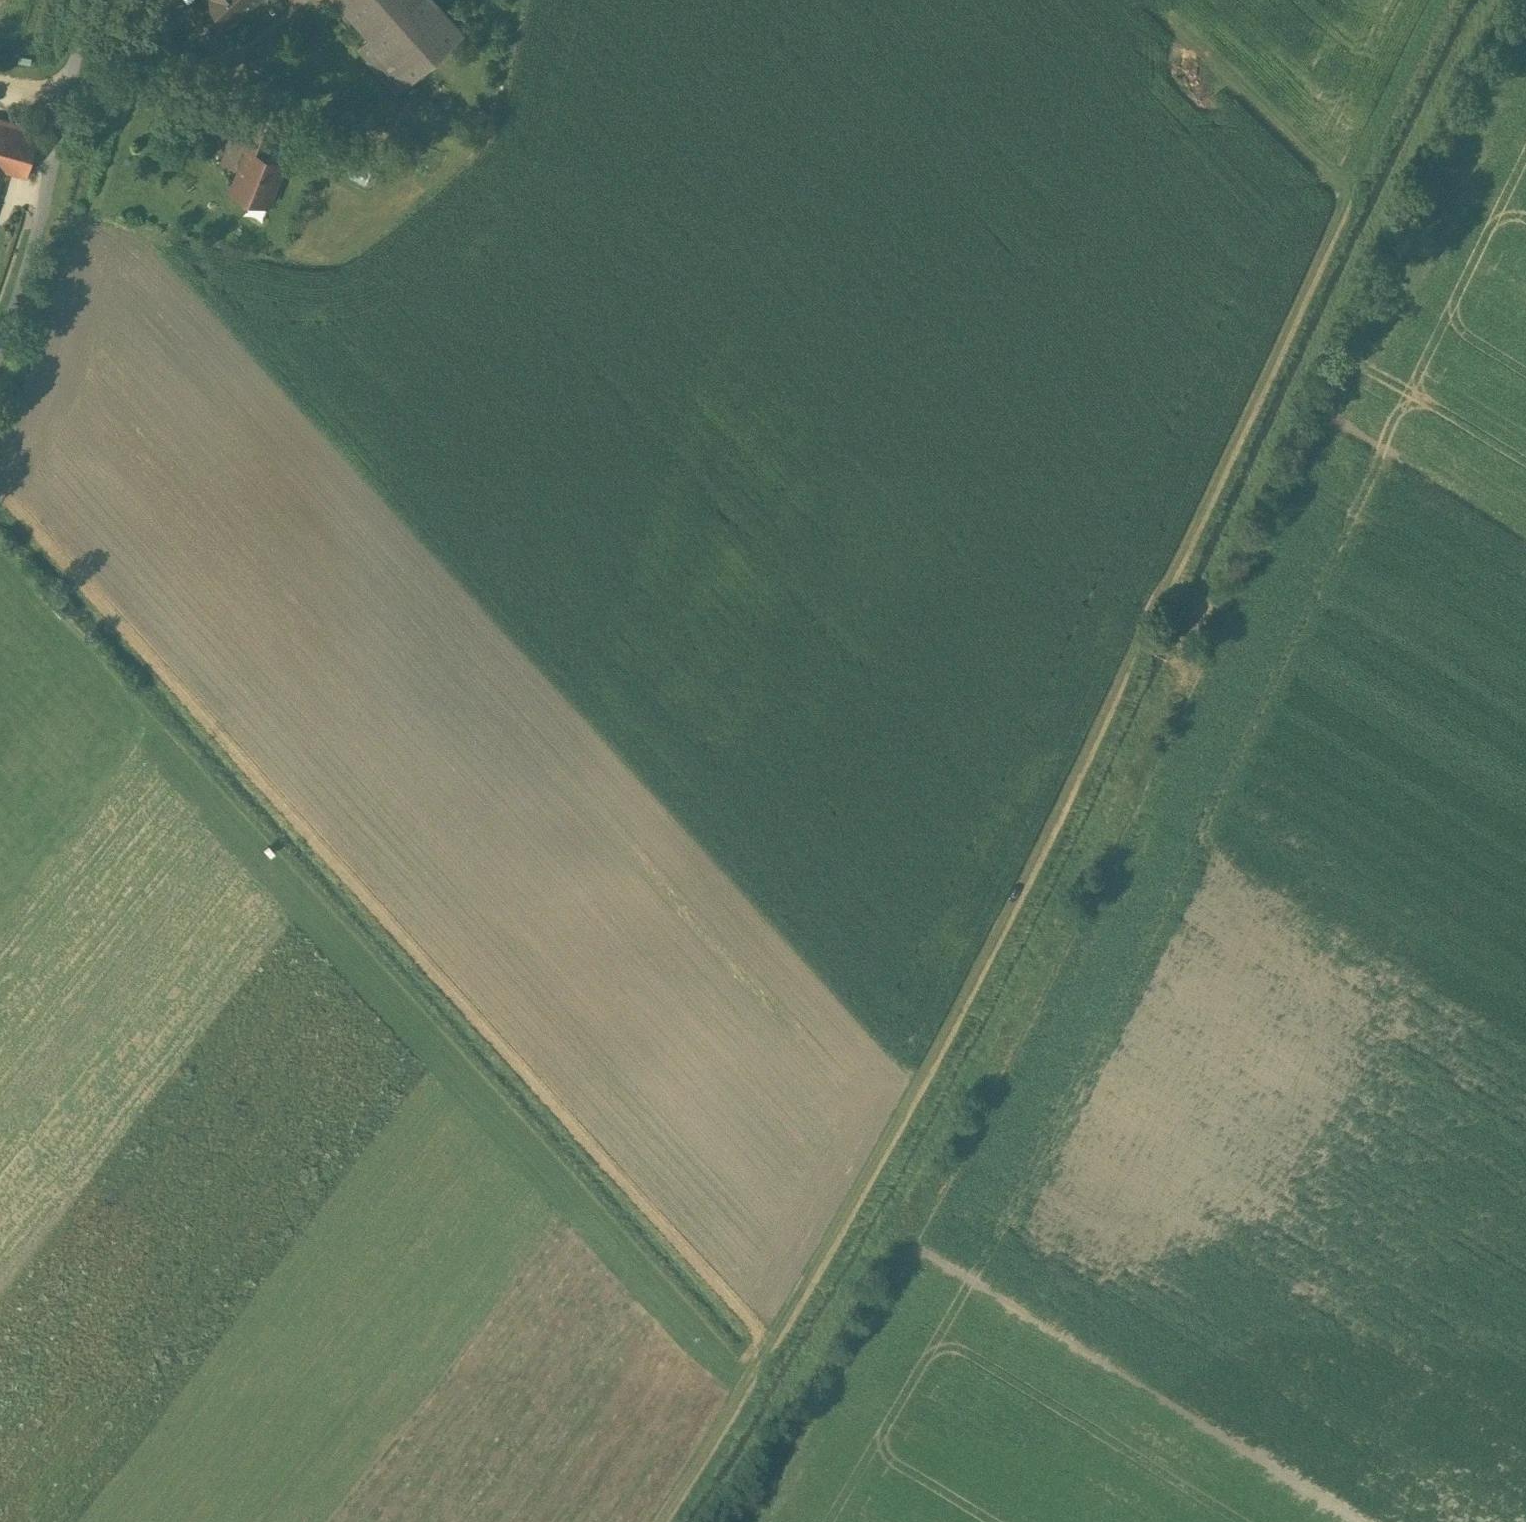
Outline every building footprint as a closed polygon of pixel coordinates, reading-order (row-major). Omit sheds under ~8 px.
[(230,22),(256,0),(211,0),(230,22)] [(242,31),(255,44),(288,12),(276,0),(274,0),(242,31)] [(456,0),(345,0),(420,77),(477,21),(456,0)] [(3,169),(27,176),(39,130),(0,119),(0,179),(3,169)] [(249,147),(233,189),(268,203),(285,162),(249,147)] [(367,179),(373,160),(334,148),(328,166),(367,179)]
